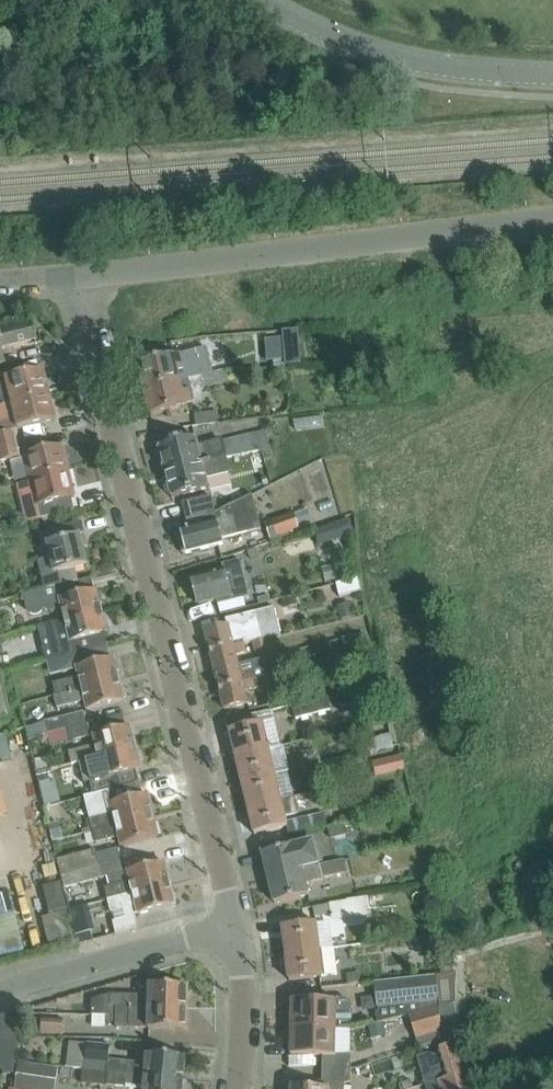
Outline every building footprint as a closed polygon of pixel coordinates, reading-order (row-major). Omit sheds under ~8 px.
[(0,322),(0,367),(5,366),(2,352),(37,344),(30,318),(7,324),(6,320),(0,322)] [(293,339),(282,339),(283,369),(294,368),(293,339)] [(207,348),(138,365),(144,390),(180,381),(201,376),(213,374),(207,348)] [(50,396),(46,379),(43,380),(41,370),(6,379),(1,380),(0,374),(0,407),(12,404),(12,405),(50,396)] [(228,382),(226,372),(201,376),(180,381),(144,390),(151,416),(187,407),(186,406),(192,404),(205,388),(228,382)] [(50,396),(12,405),(16,419),(2,422),(5,434),(0,435),(0,449),(18,445),(14,432),(19,431),(54,422),(51,413),(54,413),(50,396)] [(217,411),(194,414),(195,426),(223,422),(222,412),(222,407),(216,408),(217,411)] [(168,472),(270,446),(266,430),(222,441),(221,440),(201,446),(198,437),(162,446),(163,449),(160,452),(161,458),(165,460),(168,472)] [(18,445),(0,449),(0,465),(1,465),(0,462),(21,457),(18,445)] [(274,462),(270,446),(168,472),(171,483),(169,486),(170,492),(174,495),(175,498),(212,488),(209,479),(230,473),(231,478),(244,475),(243,470),(274,462)] [(25,455),(31,481),(69,472),(65,455),(62,456),(60,447),(25,455)] [(73,489),(69,472),(31,481),(41,519),(74,510),(72,498),(73,498),(71,489),(73,489)] [(14,489),(12,477),(0,479),(0,491),(14,489)] [(203,526),(180,532),(185,554),(224,545),(222,539),(261,529),(252,495),(202,522),(203,526)] [(187,503),(191,518),(214,512),(210,498),(187,503)] [(264,524),(271,542),(298,533),(297,531),(299,530),(293,513),(264,524)] [(354,534),(349,519),(331,525),(336,540),(354,534)] [(74,570),(87,567),(80,539),(84,538),(84,539),(85,538),(82,524),(45,533),(51,557),(37,561),(44,589),(44,591),(77,582),(74,570)] [(217,601),(218,605),(249,598),(240,560),(222,565),(223,571),(192,579),(192,582),(189,585),(191,594),(196,594),(198,605),(217,601)] [(347,562),(322,569),(325,583),(351,576),(347,562)] [(96,590),(93,591),(90,579),(77,582),(44,591),(22,596),(21,600),(26,602),(26,604),(26,606),(26,608),(26,610),(27,612),(28,613),(32,615),(36,615),(37,615),(39,614),(41,612),(42,611),(43,609),(51,612),(61,609),(64,620),(64,621),(101,612),(99,604),(101,603),(98,592),(96,593),(96,590)] [(341,597),(363,592),(360,579),(337,584),(341,597)] [(227,620),(229,626),(205,632),(208,645),(212,643),(213,647),(220,646),(221,650),(224,652),(228,651),(228,648),(245,644),(252,642),(265,639),(267,639),(280,635),(274,608),(227,620)] [(103,620),(101,612),(64,621),(64,620),(37,627),(40,640),(67,633),(70,642),(66,643),(66,644),(44,649),(47,661),(61,658),(104,647),(103,646),(101,647),(98,635),(106,633),(105,630),(108,629),(105,619),(103,620)] [(267,639),(265,639),(252,642),(254,651),(269,648),(267,639)] [(246,652),(245,644),(228,648),(228,651),(224,652),(221,650),(220,646),(213,647),(212,643),(208,645),(214,671),(239,665),(237,655),(246,652)] [(79,677),(52,684),(55,695),(118,680),(116,672),(118,671),(116,661),(113,661),(113,658),(108,659),(105,647),(104,647),(61,658),(64,671),(76,667),(79,677)] [(239,665),(214,671),(221,697),(225,696),(224,692),(231,690),(230,686),(232,683),(236,682),(237,684),(253,680),(260,678),(276,675),(277,674),(272,656),(239,665)] [(0,672),(0,724),(12,721),(0,672)] [(277,684),(276,675),(260,678),(253,680),(237,684),(236,682),(232,683),(230,686),(231,690),(224,692),(225,696),(221,697),(224,709),(247,704),(244,692),(277,684)] [(120,688),(118,680),(55,695),(53,696),(56,709),(85,701),(87,710),(123,701),(122,698),(125,697),(122,687),(120,688)] [(374,683),(339,692),(343,707),(378,698),(374,683)] [(332,711),(328,695),(316,699),(293,706),(296,720),(332,711)] [(47,734),(86,724),(83,711),(43,721),(47,734)] [(71,764),(135,748),(129,726),(125,727),(122,715),(86,724),(47,734),(51,746),(89,736),(93,735),(95,745),(68,752),(71,764)] [(262,723),(229,731),(236,758),(268,750),(262,723)] [(312,739),(292,744),(294,753),(314,749),(312,739)] [(135,748),(81,761),(85,780),(94,778),(98,794),(142,783),(138,770),(140,769),(135,748)] [(275,775),(268,750),(236,758),(242,783),(275,775)] [(392,753),(377,756),(381,771),(395,768),(392,753)] [(281,801),(275,775),(242,783),(248,809),(281,801)] [(103,815),(89,819),(92,831),(152,816),(147,794),(145,795),(142,783),(98,794),(103,815)] [(400,783),(389,786),(392,798),(404,796),(400,783)] [(296,798),(281,801),(248,809),(255,835),(285,827),(288,837),(327,827),(323,813),(285,823),(283,818),(299,814),(296,798)] [(157,837),(152,816),(92,831),(95,844),(119,837),(121,846),(157,837)] [(262,854),(268,879),(319,866),(319,865),(312,841),(262,854)] [(57,859),(61,876),(120,861),(117,848),(95,853),(94,850),(57,859)] [(319,866),(268,879),(275,904),(308,896),(305,884),(323,879),(323,878),(343,873),(339,860),(319,865),(319,866)] [(123,873),(120,861),(61,876),(64,888),(106,877),(109,886),(103,888),(106,900),(169,884),(163,863),(123,873)] [(49,914),(67,910),(60,883),(43,887),(49,914)] [(174,906),(169,884),(106,900),(110,913),(122,910),(125,920),(112,923),(115,934),(137,929),(133,916),(174,906)] [(320,906),(312,907),(314,916),(322,915),(323,916),(328,915),(328,914),(331,914),(331,919),(335,919),(335,918),(367,913),(364,896),(329,903),(329,905),(326,906),(326,904),(320,905),(320,906)] [(320,950),(317,925),(316,923),(283,927),(286,954),(320,950)] [(334,948),(320,950),(286,954),(290,981),(323,977),(323,976),(337,974),(334,948)] [(374,982),(377,1008),(397,1006),(399,1019),(408,1016),(407,1014),(440,1006),(439,1001),(437,975),(374,982)] [(91,1005),(91,1015),(106,1016),(108,1016),(109,1006),(187,1009),(188,987),(149,986),(148,996),(109,995),(92,999),(91,1005)] [(69,1016),(69,996),(46,996),(47,1016),(69,1016)] [(291,1001),(291,1028),(351,1029),(351,1004),(346,999),(336,999),(335,1001),(291,1001)] [(454,1004),(440,1006),(441,1042),(446,1040),(447,1046),(439,1049),(441,1055),(437,1056),(429,1054),(416,1057),(425,1085),(472,1072),(464,1047),(466,1047),(454,1004)] [(108,1016),(106,1016),(106,1022),(115,1022),(115,1026),(129,1026),(129,1027),(146,1028),(146,1029),(186,1031),(187,1009),(109,1006),(108,1016)] [(441,1042),(440,1006),(407,1014),(408,1016),(419,1048),(441,1042)] [(22,1019),(24,1010),(0,1016),(0,1066),(4,1075),(13,1074),(22,1019)] [(36,1019),(35,1034),(63,1035),(63,1020),(36,1019)] [(351,1029),(291,1028),(291,1056),(323,1056),(322,1069),(351,1069),(351,1055),(351,1029)] [(66,1067),(73,1067),(82,1068),(81,1070),(183,1079),(185,1058),(147,1054),(146,1063),(108,1059),(110,1046),(69,1042),(66,1067)] [(19,1062),(15,1087),(28,1088),(55,1088),(58,1069),(19,1062)] [(183,1079),(81,1070),(82,1068),(73,1067),(72,1077),(81,1078),(81,1083),(107,1085),(107,1086),(126,1087),(126,1085),(144,1086),(144,1088),(182,1088),(183,1079)] [(345,1084),(351,1082),(351,1069),(322,1069),(322,1082),(305,1080),(304,1088),(291,1086),(291,1088),(345,1088),(345,1084)] [(472,1072),(425,1085),(426,1088),(477,1088),(472,1072)]
